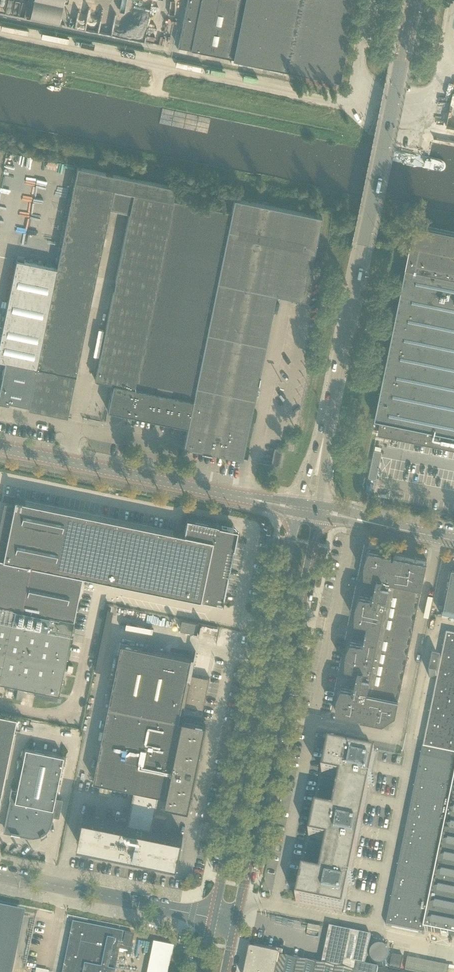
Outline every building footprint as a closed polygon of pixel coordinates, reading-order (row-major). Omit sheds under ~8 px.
[(53,0),(34,0),(31,13),(61,19),(64,2),(53,0)] [(338,79),(354,0),(187,0),(178,46),(338,79)] [(28,405),(28,408),(35,409),(67,416),(69,406),(77,368),(110,208),(113,189),(133,193),(129,212),(98,368),(97,369),(95,379),(114,383),(108,410),(128,414),(138,368),(172,200),(175,186),(77,166),(57,268),(36,368),(35,372),(28,405)] [(231,212),(188,426),(183,447),(242,459),(276,294),(304,299),(321,216),(234,198),(232,212),(231,212)] [(128,414),(188,426),(231,212),(172,200),(128,414)] [(414,224),(375,418),(381,419),(378,432),(386,433),(397,435),(397,436),(398,436),(398,435),(410,437),(410,438),(411,438),(422,440),(422,441),(423,441),(423,440),(435,443),(436,444),(436,443),(442,444),(442,445),(453,447),(453,232),(414,224)] [(28,405),(36,368),(57,268),(17,259),(0,338),(0,360),(5,361),(0,384),(0,402),(8,404),(9,401),(28,405)] [(284,449),(294,451),(297,435),(287,433),(284,449)] [(275,448),(271,465),(279,467),(283,449),(275,448)] [(35,687),(58,692),(74,618),(73,618),(80,584),(82,575),(101,579),(190,597),(207,601),(207,600),(221,603),(222,604),(236,535),(235,535),(235,536),(234,535),(233,534),(234,534),(234,533),(234,532),(234,531),(234,530),(233,530),(233,529),(232,529),(231,529),(230,529),(229,528),(229,527),(230,527),(230,526),(186,517),(183,533),(173,531),(25,501),(25,500),(14,498),(12,509),(2,558),(0,557),(0,680),(35,687)] [(360,594),(356,603),(358,604),(356,611),(355,611),(354,620),(367,623),(363,643),(350,640),(347,649),(349,650),(347,657),(345,656),(345,666),(358,669),(354,689),(341,686),(337,695),(339,695),(338,703),(336,702),(336,712),(358,716),(358,715),(360,715),(360,717),(382,721),(395,713),(427,560),(394,554),(393,555),(391,555),(391,553),(369,549),(366,557),(367,558),(366,565),(364,565),(364,574),(377,577),(373,597),(360,594)] [(451,567),(441,617),(453,619),(453,568),(451,567)] [(182,621),(180,631),(197,635),(199,624),(182,621)] [(423,749),(453,755),(453,636),(446,634),(441,662),(433,660),(429,678),(437,679),(424,741),(423,749)] [(189,808),(198,760),(199,760),(199,759),(200,758),(200,757),(199,757),(199,756),(206,722),(203,722),(203,724),(185,720),(186,718),(183,718),(182,721),(179,721),(182,705),(184,705),(184,708),(185,708),(185,705),(203,709),(210,678),(192,674),(196,653),(195,652),(194,658),(121,643),(93,781),(134,789),(159,794),(167,796),(165,803),(168,804),(168,802),(186,806),(186,807),(189,808)] [(16,718),(0,715),(0,795),(16,718)] [(339,778),(332,812),(361,818),(374,754),(327,745),(327,748),(326,747),(323,763),(329,764),(323,773),(322,772),(321,774),(339,778)] [(5,830),(28,835),(30,835),(32,835),(33,835),(35,835),(36,835),(38,834),(39,834),(39,835),(43,833),(44,830),(45,829),(46,828),(47,826),(48,825),(49,823),(49,821),(63,756),(25,748),(16,790),(11,789),(9,799),(11,800),(5,830)] [(423,749),(422,749),(422,753),(398,868),(392,898),(390,906),(386,926),(422,934),(423,934),(424,930),(453,936),(453,755),(423,749)] [(183,836),(152,829),(159,794),(134,789),(127,824),(83,815),(82,818),(84,819),(80,841),(78,840),(77,843),(177,864),(178,861),(176,860),(180,838),(182,839),(183,836)] [(326,841),(319,875),(319,876),(348,882),(361,818),(332,812),(314,808),(314,811),(313,811),(310,826),(316,828),(310,836),(309,836),(308,838),(326,841)] [(319,876),(319,875),(301,872),(301,875),(300,874),(297,890),(303,891),(297,900),(296,899),(295,901),(342,911),(348,882),(319,876)] [(19,913),(0,909),(0,971),(7,971),(19,913)] [(118,951),(128,953),(127,957),(128,957),(133,936),(124,935),(122,945),(120,944),(122,934),(73,924),(63,971),(114,971),(118,951)] [(245,971),(377,971),(378,968),(365,965),(371,936),(339,930),(331,966),(281,956),(282,951),(254,946),(253,950),(249,950),(245,971)] [(171,946),(149,943),(144,971),(167,971),(171,946)] [(392,955),(389,969),(400,971),(403,957),(397,956),(392,955)] [(407,958),(405,970),(415,971),(447,971),(448,966),(407,958)]
